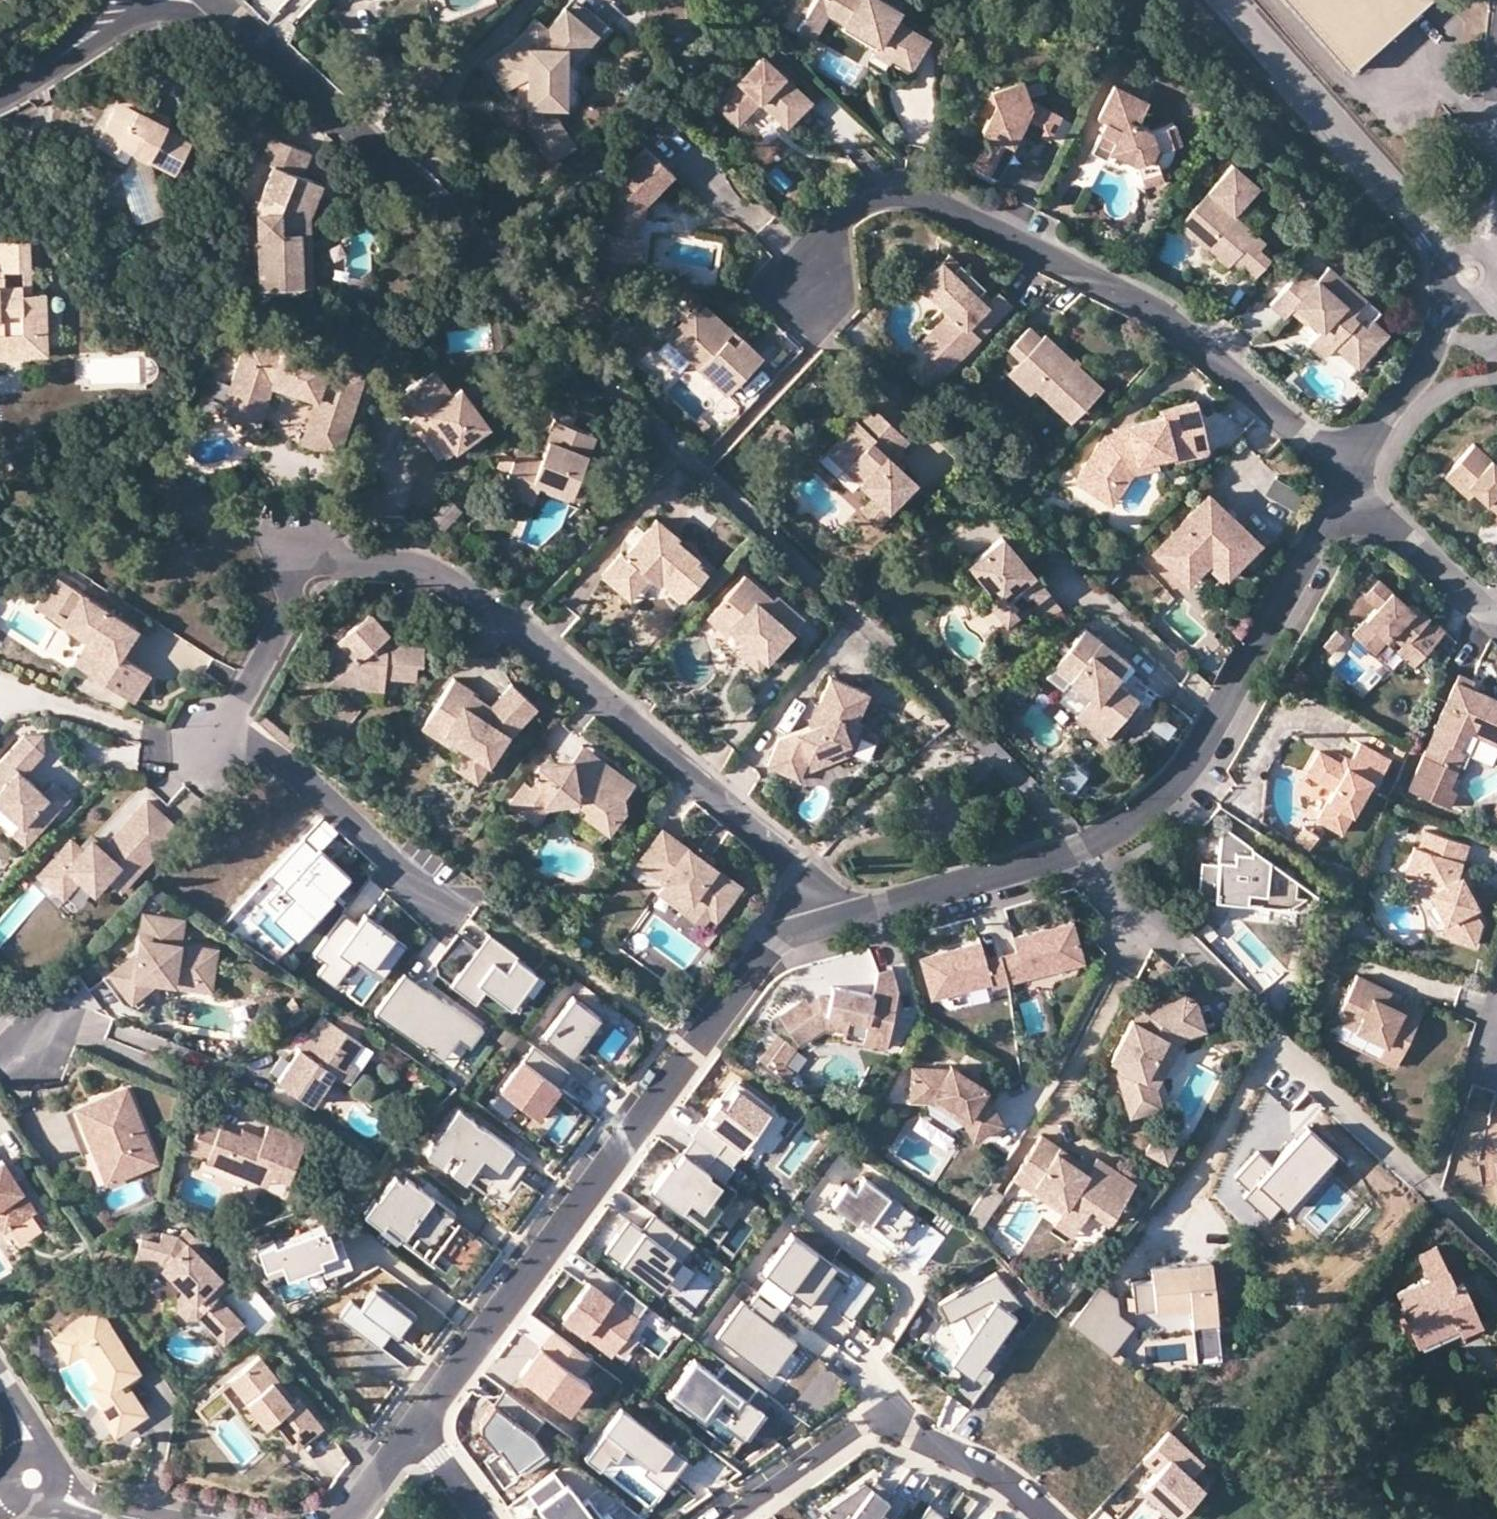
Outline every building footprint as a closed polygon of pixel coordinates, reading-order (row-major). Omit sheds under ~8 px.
[(565,4),(585,21),(594,10),(582,0),(569,0),(565,4)] [(828,12),(823,1),(822,0),(814,0),(798,29),(813,38),(828,12)] [(823,1),(828,12),(845,21),(895,50),(892,56),(911,67),(929,36),(894,16),(900,7),(888,0),(822,0),(823,1)] [(1349,69),(1426,0),(1287,0),(1349,69)] [(567,81),(575,81),(575,58),(567,58),(568,45),(587,22),(585,21),(565,4),(548,25),(536,15),(517,37),(487,59),(507,88),(520,79),(529,79),(528,126),(551,160),(576,143),(559,117),(559,104),(566,104),(567,81)] [(890,60),(892,56),(895,50),(845,21),(842,27),(875,46),(873,50),(890,60)] [(598,31),(587,22),(568,45),(567,58),(575,58),(598,31)] [(724,94),(746,114),(760,100),(787,125),(811,99),(762,53),(724,94)] [(1033,122),(1030,129),(1050,139),(1054,132),(1062,115),(1030,100),(1023,80),(992,91),(997,104),(990,117),(983,131),(992,135),(982,155),(1006,167),(1016,146),(1014,145),(1023,126),(1027,119),(1033,122)] [(575,104),(575,81),(567,81),(566,104),(575,104)] [(1097,143),(1112,150),(1137,162),(1144,185),(1164,178),(1162,173),(1168,167),(1173,160),(1176,151),(1176,145),(1181,143),(1175,124),(1152,131),(1137,123),(1148,101),(1115,85),(1099,118),(1107,122),(1097,143)] [(981,113),(990,117),(997,104),(992,91),(981,113)] [(738,124),(746,114),(724,94),(716,103),(738,124)] [(168,124),(120,100),(97,146),(117,157),(122,148),(175,175),(192,141),(166,128),(168,124)] [(427,113),(418,104),(406,116),(416,125),(427,113)] [(1076,123),(1062,115),(1054,132),(1068,139),(1076,123)] [(1023,126),(1030,129),(1033,122),(1027,119),(1023,126)] [(261,286),(301,284),(300,230),(293,230),(293,206),(305,206),(314,179),(301,174),(310,150),(271,135),(261,159),(273,164),(258,203),(261,286)] [(1107,159),(1112,150),(1097,143),(1093,152),(1107,159)] [(635,259),(637,234),(632,228),(633,217),(639,217),(644,218),(646,202),(674,172),(646,145),(609,185),(606,214),(615,215),(614,232),(597,231),(595,255),(632,259),(635,259)] [(1000,181),(1006,167),(982,155),(975,169),(1000,181)] [(1232,165),(1209,192),(1236,214),(1259,187),(1232,165)] [(324,183),(314,179),(305,206),(293,206),(293,230),(300,230),(301,284),(313,283),(310,216),(324,183)] [(1246,263),(1242,268),(1254,278),(1272,258),(1261,248),(1267,241),(1236,214),(1209,192),(1181,225),(1210,250),(1215,244),(1234,260),(1238,256),(1246,263)] [(599,213),(597,231),(614,232),(615,215),(606,214),(599,213)] [(644,235),(637,234),(635,259),(642,260),(644,235)] [(0,241),(0,271),(29,270),(28,240),(0,241)] [(1229,266),(1234,260),(1215,244),(1210,250),(1229,266)] [(1234,260),(1242,268),(1246,263),(1238,256),(1234,260)] [(960,265),(942,285),(954,295),(943,307),(923,329),(930,336),(942,347),(934,355),(946,366),(951,371),(1013,304),(999,291),(987,304),(979,296),(986,289),(960,265)] [(1342,339),(1365,359),(1389,331),(1373,318),(1367,325),(1354,314),(1368,298),(1330,265),(1318,278),(1304,266),(1272,304),(1287,317),(1294,310),(1309,323),(1314,318),(1324,327),(1320,332),(1312,342),(1328,356),(1337,345),(1342,339)] [(23,344),(24,355),(45,354),(44,294),(24,295),(22,285),(6,286),(3,278),(0,278),(0,345),(23,344)] [(707,306),(700,314),(723,335),(730,328),(707,306)] [(723,335),(700,314),(696,310),(668,339),(671,342),(693,362),(728,395),(763,357),(743,339),(735,347),(723,335)] [(1309,323),(1320,332),(1324,327),(1314,318),(1309,323)] [(1015,369),(1037,389),(1073,423),(1104,389),(1046,335),(1042,339),(1030,328),(1010,350),(1022,361),(1015,369)] [(942,347),(930,336),(922,344),(934,355),(942,347)] [(180,337),(174,343),(186,354),(192,348),(180,337)] [(249,337),(228,402),(254,411),(260,390),(272,385),(275,386),(288,390),(304,395),(317,399),(320,400),(327,412),(315,447),(340,455),(366,375),(249,337)] [(1360,365),(1365,359),(1342,339),(1337,345),(1360,365)] [(681,374),(693,362),(671,342),(660,354),(681,374)] [(24,355),(23,344),(0,345),(0,356),(24,355)] [(946,366),(934,355),(915,377),(926,387),(946,366)] [(1032,395),(1037,389),(1015,369),(1010,374),(1032,395)] [(438,370),(403,396),(421,420),(430,413),(458,451),(493,426),(464,387),(455,393),(438,370)] [(254,411),(228,402),(223,419),(260,430),(275,386),(272,385),(260,390),(254,411)] [(304,395),(288,390),(287,395),(303,400),(304,395)] [(320,400),(317,399),(303,444),(315,447),(327,412),(320,400)] [(1116,434),(1116,432),(1106,434),(1077,481),(1109,501),(1120,482),(1116,480),(1126,464),(1156,457),(1172,453),(1174,459),(1204,451),(1208,447),(1197,401),(1163,409),(1164,416),(1128,424),(1129,431),(1116,434)] [(892,459),(896,455),(910,440),(876,408),(862,424),(858,420),(836,443),(854,460),(851,463),(868,478),(870,476),(883,488),(876,496),(863,510),(880,525),(893,511),(891,508),(916,481),(902,468),(892,459)] [(430,413),(421,420),(449,458),(458,451),(430,413)] [(511,455),(498,490),(529,501),(536,481),(568,493),(576,471),(581,473),(589,454),(584,452),(584,450),(589,438),(591,432),(552,418),(538,455),(534,464),(511,455)] [(795,434),(780,420),(763,439),(777,452),(795,434)] [(1115,427),(1116,432),(1116,434),(1129,431),(1128,424),(1115,427)] [(600,442),(589,438),(584,450),(595,454),(600,442)] [(828,452),(876,496),(883,488),(870,476),(868,478),(851,463),(854,460),(836,443),(828,452)] [(1475,491),(1496,510),(1496,463),(1475,444),(1446,476),(1464,492),(1469,486),(1475,491)] [(514,446),(511,455),(534,464),(538,455),(514,446)] [(906,465),(896,455),(892,459),(902,468),(906,465)] [(1158,466),(1156,457),(1126,464),(1116,480),(1120,482),(1109,501),(1114,504),(1133,472),(1158,466)] [(576,471),(568,493),(579,497),(587,475),(581,473),(576,471)] [(1295,507),(1304,491),(1277,477),(1268,492),(1295,507)] [(1470,497),(1475,491),(1469,486),(1464,492),(1470,497)] [(1219,545),(1240,565),(1261,542),(1210,494),(1155,553),(1185,581),(1219,545)] [(924,503),(916,496),(909,503),(917,510),(924,503)] [(620,557),(606,574),(624,590),(638,574),(647,582),(656,589),(660,585),(671,594),(675,589),(686,599),(705,577),(694,567),(697,563),(675,545),(677,542),(655,523),(643,537),(650,542),(643,549),(637,544),(624,560),(620,557)] [(1011,593),(1026,611),(1033,604),(1049,591),(1003,537),(969,565),(1000,602),(1011,593)] [(1228,577),(1240,565),(1219,545),(1185,581),(1190,585),(1212,562),(1228,577)] [(624,590),(606,574),(601,580),(629,604),(647,582),(638,574),(624,590)] [(746,576),(709,619),(728,635),(732,630),(747,643),(767,661),(804,619),(778,596),(774,601),(746,576)] [(63,625),(68,618),(59,612),(74,588),(57,577),(37,608),(63,625)] [(1410,640),(1426,654),(1447,630),(1417,604),(1413,609),(1406,602),(1379,579),(1365,594),(1378,607),(1354,634),(1375,653),(1392,634),(1405,645),(1410,640)] [(130,624),(74,588),(59,612),(68,618),(86,629),(89,641),(100,648),(85,670),(135,702),(153,675),(121,656),(131,642),(122,636),(130,624)] [(1063,609),(1049,591),(1033,604),(1048,622),(1063,609)] [(1008,625),(1026,611),(1011,593),(1000,602),(994,608),(1008,625)] [(1410,597),(1406,602),(1413,609),(1417,604),(1410,597)] [(369,612),(339,640),(341,644),(329,655),(329,667),(336,676),(346,676),(352,684),(364,684),(370,679),(377,685),(386,685),(386,677),(417,679),(418,664),(424,664),(425,646),(393,645),(387,650),(379,641),(385,636),(388,633),(369,612)] [(130,624),(122,636),(131,642),(139,629),(130,624)] [(1113,662),(1120,654),(1086,627),(1055,666),(1092,695),(1108,708),(1101,717),(1115,728),(1139,698),(1116,679),(1120,673),(1113,662)] [(393,645),(385,636),(379,641),(387,650),(393,645)] [(1416,665),(1426,654),(1410,640),(1405,645),(1400,651),(1416,665)] [(100,648),(89,641),(75,663),(85,670),(100,648)] [(759,671),(767,661),(747,643),(738,653),(759,671)] [(1130,661),(1120,654),(1113,662),(1120,673),(1130,661)] [(336,676),(329,667),(328,683),(352,684),(346,676),(336,676)] [(1473,688),(1476,681),(1461,674),(1426,755),(1459,769),(1467,750),(1461,748),(1469,731),(1496,743),(1496,698),(1481,691),(1478,699),(1470,696),(1473,688)] [(777,736),(766,762),(796,776),(800,768),(805,757),(829,747),(840,753),(867,694),(829,677),(819,700),(821,707),(815,722),(808,725),(777,736)] [(475,692),(456,680),(428,724),(491,763),(509,734),(512,736),(538,707),(513,685),(492,707),(488,711),(470,699),(473,695),(475,692)] [(1481,691),(1473,688),(1470,696),(1478,699),(1481,691)] [(470,699),(488,711),(492,707),(473,695),(470,699)] [(1107,739),(1115,728),(1101,717),(1108,708),(1092,695),(1077,715),(1107,739)] [(806,718),(808,725),(815,722),(821,707),(819,700),(813,704),(806,718)] [(479,782),(491,763),(428,724),(424,729),(463,754),(455,767),(479,782)] [(874,736),(859,729),(850,747),(866,754),(874,736)] [(70,797),(55,782),(45,793),(24,775),(44,753),(43,734),(24,735),(0,762),(0,804),(22,824),(17,828),(31,841),(70,797)] [(1327,776),(1323,782),(1336,789),(1319,819),(1343,832),(1372,780),(1378,783),(1391,759),(1362,742),(1352,759),(1349,766),(1343,763),(1321,751),(1312,768),(1327,776)] [(805,757),(800,768),(840,753),(829,747),(805,757)] [(584,748),(573,763),(590,776),(601,760),(584,748)] [(1459,769),(1426,755),(1412,788),(1455,806),(1461,793),(1450,789),(1459,769)] [(1347,756),(1343,763),(1349,766),(1352,759),(1347,756)] [(527,784),(512,804),(538,824),(549,810),(554,803),(582,798),(593,807),(599,806),(620,822),(628,812),(625,800),(636,785),(601,760),(590,776),(573,763),(542,766),(542,777),(533,788),(527,784)] [(1309,774),(1323,782),(1327,776),(1312,768),(1309,774)] [(176,826),(145,798),(101,847),(90,837),(81,848),(70,838),(39,873),(63,894),(79,876),(93,889),(106,875),(120,887),(176,826)] [(554,803),(549,810),(580,805),(590,812),(587,816),(611,834),(620,822),(599,806),(593,807),(582,798),(554,803)] [(1251,893),(1297,897),(1299,879),(1225,826),(1221,865),(1220,875),(1204,873),(1201,899),(1234,902),(1249,904),(1250,900),(1251,893)] [(31,841),(17,828),(13,833),(27,845),(31,841)] [(1309,851),(1318,837),(1303,828),(1295,842),(1309,851)] [(1464,887),(1459,878),(1470,843),(1427,830),(1421,848),(1416,846),(1409,868),(1421,872),(1432,892),(1448,922),(1445,934),(1477,944),(1483,923),(1475,907),(1478,905),(1467,885),(1464,887)] [(664,831),(641,863),(717,918),(740,887),(664,831)] [(318,855),(304,842),(271,878),(295,900),(275,921),(299,944),(336,904),(332,900),(351,880),(321,853),(318,855)] [(1205,863),(1204,873),(1220,875),(1221,865),(1205,863)] [(1421,898),(1432,892),(1421,872),(1409,868),(1408,873),(1421,898)] [(494,879),(482,871),(477,878),(489,886),(494,879)] [(1463,876),(1459,878),(1464,887),(1467,885),(1463,876)] [(1308,898),(1297,897),(1251,893),(1250,900),(1249,904),(1288,907),(1300,904),(1308,898)] [(346,914),(316,954),(328,963),(320,974),(337,987),(359,957),(386,976),(408,946),(396,937),(397,936),(367,914),(360,924),(346,914)] [(199,974),(211,977),(215,951),(178,945),(182,921),(145,915),(139,953),(111,973),(131,1000),(158,980),(163,976),(198,982),(199,974)] [(982,942),(923,959),(934,998),(993,982),(995,987),(1086,961),(1074,922),(1015,938),(1019,952),(987,961),(982,942)] [(488,990),(512,1008),(538,972),(518,958),(519,956),(491,935),(478,952),(484,956),(475,968),(470,964),(453,987),(477,1005),(488,990)] [(478,952),(470,964),(475,968),(484,956),(478,952)] [(809,998),(782,1016),(801,1044),(826,1026),(849,1030),(851,1018),(870,1021),(869,1025),(893,1029),(900,989),(894,968),(880,971),(874,994),(835,986),(833,998),(821,996),(813,1002),(809,998)] [(131,1000),(111,973),(102,980),(122,1007),(156,1019),(164,1013),(169,982),(158,980),(131,1000)] [(209,988),(211,977),(199,974),(198,982),(163,976),(158,980),(169,982),(209,988)] [(430,992),(406,974),(404,977),(415,986),(417,994),(430,992)] [(1388,1002),(1392,995),(1393,990),(1359,975),(1338,1020),(1388,1043),(1405,1051),(1426,1006),(1409,997),(1407,1001),(1403,1008),(1388,1002)] [(404,977),(377,1014),(438,1059),(455,1035),(471,1047),(484,1030),(443,1000),(442,1001),(430,992),(417,994),(415,986),(404,977)] [(1407,1001),(1392,995),(1388,1002),(1403,1008),(1407,1001)] [(566,1057),(599,1014),(575,996),(543,1039),(566,1057)] [(1205,1032),(1196,1003),(1184,998),(1159,1006),(1149,1024),(1139,1027),(1134,1024),(1133,1023),(1113,1064),(1122,1069),(1119,1076),(1131,1119),(1162,1110),(1156,1090),(1168,1069),(1156,1064),(1167,1041),(1166,1037),(1178,1034),(1180,1027),(1185,1039),(1205,1032)] [(1141,1011),(1134,1024),(1139,1027),(1149,1024),(1159,1006),(1141,1011)] [(333,1073),(336,1076),(346,1061),(359,1042),(325,1019),(311,1039),(303,1052),(299,1049),(277,1082),(311,1105),(333,1073)] [(889,1046),(893,1029),(869,1025),(866,1042),(889,1046)] [(1156,1064),(1168,1069),(1183,1039),(1185,1039),(1180,1027),(1178,1034),(1166,1037),(1167,1041),(1156,1064)] [(438,1059),(454,1070),(471,1047),(455,1035),(438,1059)] [(782,1035),(764,1059),(771,1064),(788,1039),(782,1035)] [(307,1036),(299,1049),(303,1052),(311,1039),(307,1036)] [(800,1048),(788,1039),(771,1064),(792,1079),(798,1071),(788,1064),(800,1048)] [(1399,1066),(1405,1051),(1388,1043),(1381,1058),(1399,1066)] [(538,1117),(570,1072),(534,1046),(502,1091),(518,1102),(538,1117)] [(355,1066),(346,1061),(336,1076),(345,1081),(355,1066)] [(952,1069),(914,1067),(913,1101),(932,1101),(936,1095),(970,1116),(966,1122),(975,1140),(1004,1124),(987,1091),(989,1088),(978,1081),(964,1072),(953,1066),(952,1069)] [(968,1066),(964,1072),(978,1081),(982,1075),(968,1066)] [(741,1083),(735,1079),(720,1098),(726,1103),(741,1083)] [(696,1137),(733,1165),(742,1153),(746,1156),(779,1111),(741,1083),(726,1103),(720,1098),(713,1108),(719,1113),(710,1124),(705,1120),(693,1135),(696,1137)] [(126,1088),(76,1108),(92,1150),(103,1145),(116,1178),(155,1162),(126,1088)] [(518,1102),(502,1091),(488,1110),(504,1121),(518,1102)] [(936,1095),(932,1101),(966,1122),(970,1116),(936,1095)] [(92,1150),(76,1108),(64,1112),(81,1157),(93,1152),(106,1183),(116,1178),(103,1145),(92,1150)] [(719,1113),(713,1108),(705,1120),(710,1124),(719,1113)] [(481,1170),(488,1159),(497,1166),(512,1146),(460,1109),(428,1153),(444,1165),(454,1151),(461,1156),(481,1170)] [(254,1142),(238,1135),(201,1120),(188,1152),(204,1159),(203,1161),(245,1178),(250,1168),(268,1175),(286,1183),(303,1141),(267,1126),(262,1138),(254,1142)] [(241,1129),(238,1135),(254,1142),(262,1138),(241,1129)] [(1150,1143),(1170,1153),(1176,1141),(1156,1131),(1150,1143)] [(1339,1158),(1309,1132),(1277,1169),(1260,1154),(1236,1180),(1250,1193),(1245,1200),(1270,1222),(1282,1208),(1289,1215),(1339,1158)] [(1082,1169),(1084,1165),(1061,1150),(1063,1146),(1045,1134),(1017,1178),(1035,1190),(1038,1185),(1068,1204),(1065,1209),(1083,1220),(1094,1204),(1114,1217),(1130,1192),(1124,1188),(1132,1175),(1100,1155),(1088,1173),(1082,1169)] [(651,1192),(666,1203),(669,1199),(690,1214),(705,1194),(711,1199),(726,1180),(735,1167),(733,1165),(696,1137),(676,1164),(673,1162),(651,1192)] [(1170,1153),(1150,1143),(1146,1151),(1165,1161),(1170,1153)] [(1085,1160),(1063,1146),(1061,1150),(1084,1165),(1082,1169),(1088,1173),(1096,1161),(1088,1155),(1085,1160)] [(470,1184),(481,1170),(461,1156),(451,1170),(470,1184)] [(2,1231),(8,1227),(34,1211),(1,1159),(0,1160),(0,1228),(2,1231)] [(1016,1166),(1009,1161),(967,1221),(980,1230),(1008,1191),(1002,1186),(1016,1166)] [(264,1186),(268,1175),(250,1168),(245,1178),(264,1186)] [(1138,1179),(1132,1175),(1124,1188),(1130,1192),(1138,1179)] [(377,1199),(367,1214),(385,1227),(394,1214),(411,1227),(410,1229),(432,1246),(457,1213),(408,1176),(404,1181),(397,1176),(379,1200),(377,1199)] [(855,1191),(844,1184),(829,1205),(856,1224),(860,1218),(894,1242),(915,1213),(865,1177),(855,1191)] [(669,1199),(666,1203),(706,1231),(738,1189),(726,1180),(711,1199),(705,1194),(690,1214),(669,1199)] [(1035,1190),(1065,1209),(1068,1204),(1038,1185),(1035,1190)] [(1076,1231),(1083,1220),(1065,1209),(1058,1219),(1076,1231)] [(48,1233),(34,1211),(8,1227),(22,1249),(48,1233)] [(607,1252),(627,1266),(630,1262),(657,1281),(676,1255),(684,1261),(696,1244),(655,1214),(643,1230),(635,1224),(626,1238),(620,1234),(607,1252)] [(635,1224),(630,1220),(620,1234),(626,1238),(635,1224)] [(272,1240),(256,1246),(266,1274),(316,1255),(322,1271),(348,1261),(338,1234),(331,1237),(329,1230),(298,1241),(296,1235),(273,1243),(272,1240)] [(789,1231),(761,1267),(798,1295),(806,1301),(834,1265),(789,1231)] [(211,1284),(219,1276),(185,1243),(183,1244),(177,1238),(162,1233),(159,1244),(141,1238),(134,1258),(160,1266),(162,1267),(161,1267),(184,1291),(177,1298),(176,1308),(185,1317),(195,1317),(195,1316),(214,1297),(219,1292),(211,1284)] [(1398,1290),(1407,1311),(1418,1338),(1457,1321),(1460,1329),(1481,1320),(1468,1290),(1448,1299),(1444,1287),(1454,1283),(1437,1243),(1418,1252),(1429,1277),(1398,1290)] [(1214,1261),(1152,1266),(1154,1279),(1133,1281),(1134,1297),(1126,1298),(1127,1307),(1136,1306),(1136,1311),(1192,1305),(1197,1361),(1223,1359),(1214,1261)] [(849,1276),(834,1265),(806,1301),(798,1295),(788,1308),(811,1325),(849,1276)] [(995,1275),(939,1303),(949,1319),(973,1307),(979,1317),(951,1356),(964,1366),(971,1358),(978,1364),(1010,1320),(1004,1315),(1021,1303),(995,1275)] [(227,1285),(219,1276),(211,1284),(219,1292),(227,1285)] [(1463,1279),(1454,1283),(1444,1287),(1448,1299),(1468,1290),(1463,1279)] [(565,1318),(612,1353),(648,1304),(626,1288),(616,1302),(591,1283),(565,1318)] [(810,1327),(752,1285),(716,1335),(773,1377),(810,1327)] [(1100,1288),(1074,1317),(1112,1350),(1137,1322),(1100,1288)] [(414,1321),(375,1293),(362,1312),(351,1305),(340,1321),(381,1350),(392,1334),(400,1340),(414,1321)] [(195,1316),(213,1333),(231,1314),(214,1297),(195,1316)] [(1414,1348),(1460,1329),(1457,1321),(1418,1338),(1407,1311),(1397,1315),(1401,1324),(1403,1323),(1414,1348)] [(83,1348),(102,1377),(118,1401),(105,1409),(102,1411),(117,1435),(147,1416),(124,1381),(140,1372),(101,1312),(56,1340),(67,1358),(83,1348)] [(231,1314),(213,1333),(222,1343),(241,1324),(231,1314)] [(738,1447),(765,1410),(758,1404),(749,1398),(759,1385),(707,1347),(670,1397),(738,1447)] [(593,1391),(541,1352),(519,1381),(571,1420),(593,1391)] [(258,1358),(228,1382),(264,1427),(271,1421),(293,1448),(320,1427),(297,1399),(293,1402),(258,1358)] [(964,1366),(972,1372),(978,1364),(971,1358),(964,1366)] [(90,1385),(105,1409),(118,1401),(102,1377),(90,1385)] [(759,1385),(749,1398),(758,1404),(768,1392),(759,1385)] [(544,1422),(505,1393),(493,1408),(497,1411),(483,1427),(483,1436),(500,1454),(503,1451),(519,1474),(546,1454),(531,1438),(544,1422)] [(624,1408),(594,1447),(609,1458),(612,1453),(617,1457),(620,1453),(623,1449),(648,1468),(645,1472),(666,1488),(689,1457),(683,1452),(673,1445),(624,1408)] [(1197,1462),(1164,1433),(1140,1461),(1147,1468),(1134,1483),(1166,1511),(1194,1480),(1186,1474),(1197,1462)] [(677,1439),(673,1445),(683,1452),(687,1447),(677,1439)] [(601,1468),(609,1458),(594,1447),(587,1457),(601,1468)] [(620,1453),(645,1472),(648,1468),(623,1449),(620,1453)] [(529,1492),(550,1518),(616,1518),(610,1511),(604,1516),(590,1497),(584,1501),(572,1485),(565,1484),(563,1485),(553,1473),(529,1492)] [(894,1492),(880,1482),(877,1483),(870,1492),(861,1485),(824,1511),(831,1518),(875,1518),(894,1492)] [(875,1518),(896,1518),(910,1499),(896,1490),(894,1492),(875,1518)] [(945,1515),(932,1505),(921,1518),(943,1518),(945,1515)]
